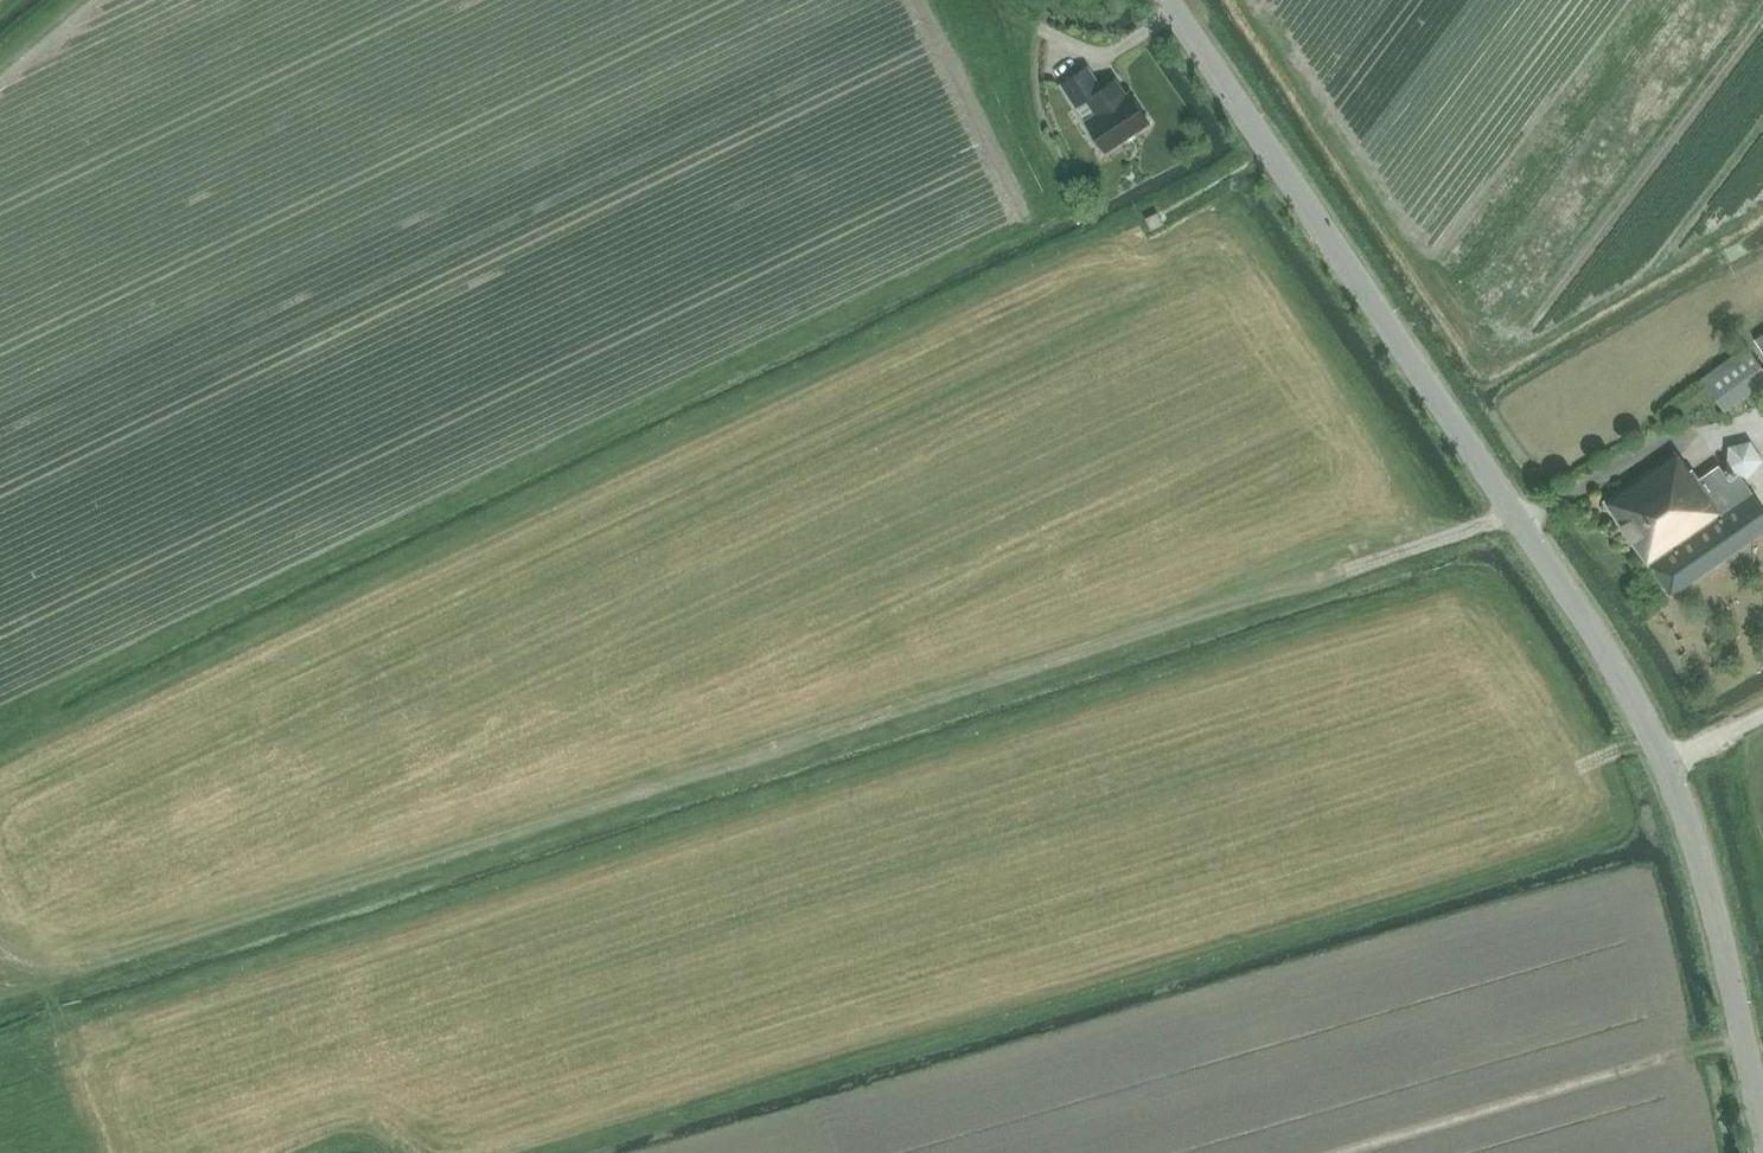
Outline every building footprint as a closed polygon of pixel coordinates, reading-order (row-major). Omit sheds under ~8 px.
[(1106,152),(1150,123),(1129,91),(1126,93),(1116,78),(1102,88),(1088,66),(1062,84),(1076,106),(1087,99),(1097,114),(1086,121),(1092,131),(1106,152)] [(1071,184),(1080,195),(1090,187),(1081,177),(1071,184)] [(1144,219),(1150,231),(1162,225),(1156,213),(1144,219)] [(1762,349),(1762,331),(1755,337),(1762,349)] [(1716,400),(1724,412),(1762,383),(1762,369),(1746,346),(1701,380),(1716,400)] [(1752,436),(1722,444),(1730,474),(1760,467),(1752,436)] [(1762,530),(1762,508),(1739,473),(1729,479),(1719,465),(1699,478),(1692,469),(1689,470),(1676,450),(1603,500),(1668,595),(1670,595),(1762,530)]
